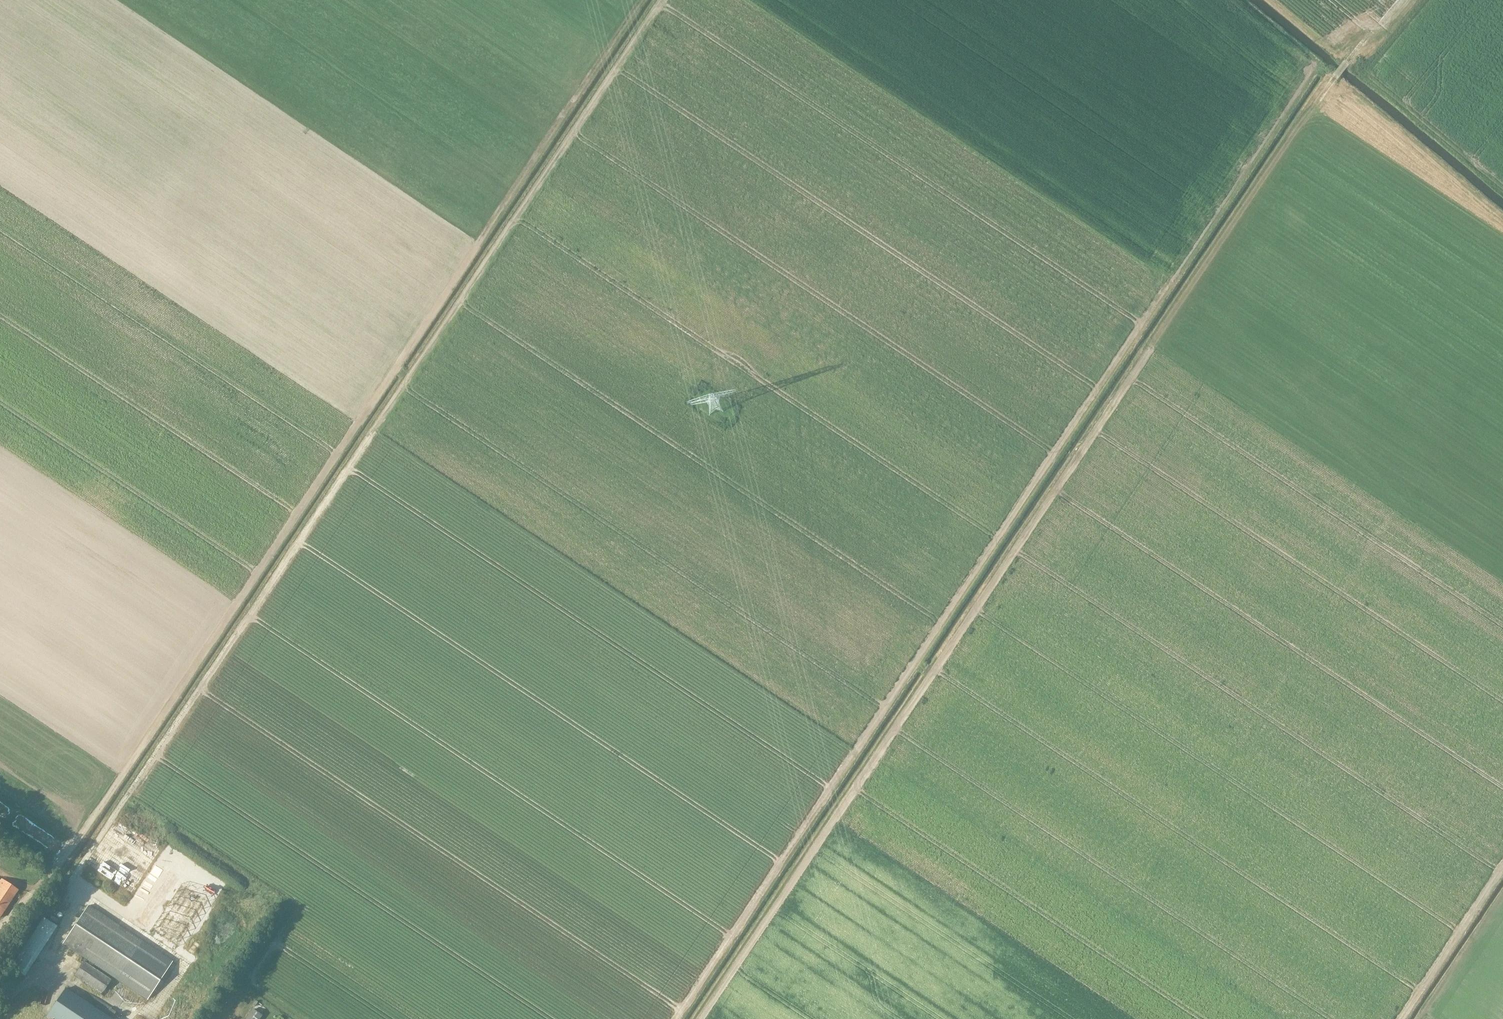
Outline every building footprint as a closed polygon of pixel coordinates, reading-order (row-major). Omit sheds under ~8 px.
[(186,833),(192,827),(188,823),(182,829),(186,833)] [(124,875),(122,878),(136,888),(142,879),(135,874),(131,879),(124,875)] [(18,890),(2,879),(0,882),(0,917),(18,890)] [(180,883),(150,928),(177,945),(207,900),(180,883)] [(153,885),(143,897),(150,902),(160,890),(153,885)] [(172,962),(142,942),(87,906),(63,943),(148,999),(172,962)] [(43,918),(11,968),(25,977),(57,927),(43,918)] [(102,994),(111,979),(84,961),(74,976),(102,994)] [(5,979),(11,983),(15,976),(10,972),(5,979)] [(66,989),(46,1018),(48,1018),(111,1018),(66,989)] [(245,1018),(259,1018),(263,1013),(254,1006),(245,1018)]
